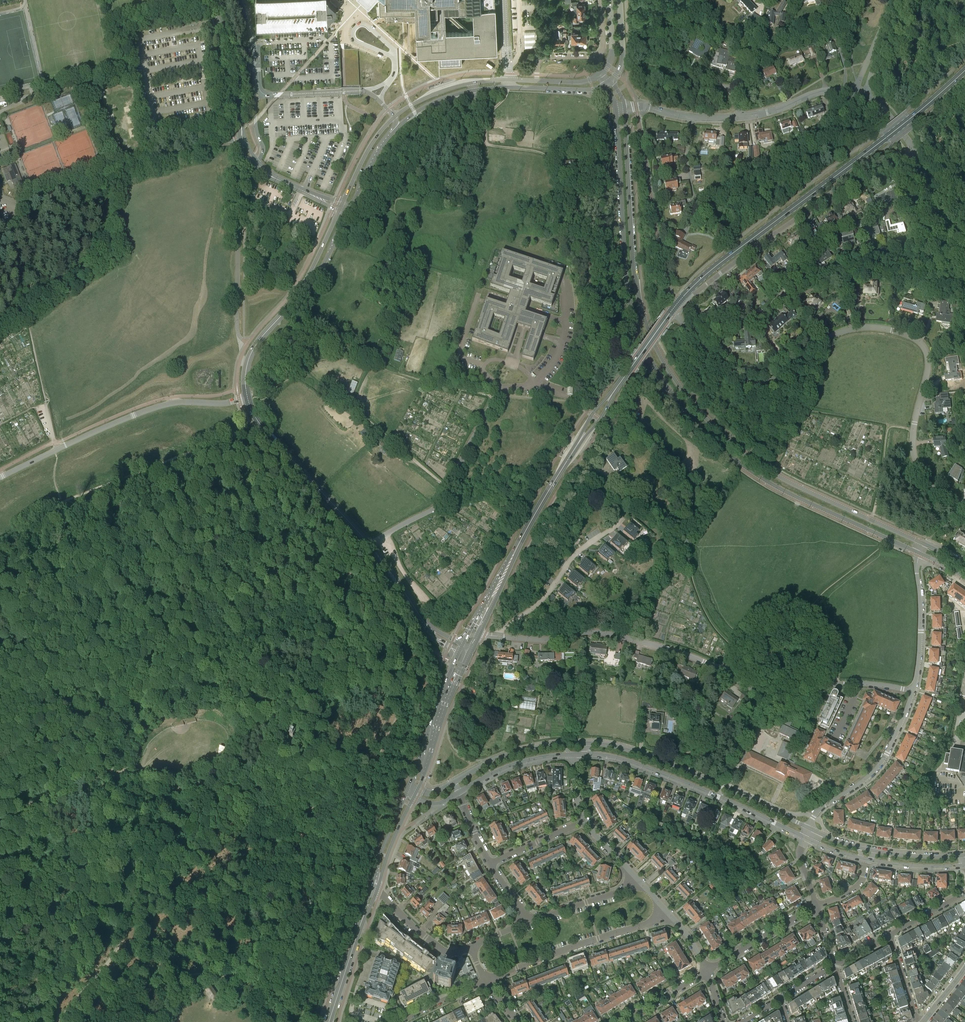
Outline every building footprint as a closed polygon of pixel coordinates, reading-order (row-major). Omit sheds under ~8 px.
[(256,30),(328,27),(328,22),(337,12),(336,8),(331,3),(328,0),(255,0),(256,30)] [(379,15),(386,14),(387,21),(407,20),(415,20),(417,56),(422,56),(422,59),(422,60),(423,60),(423,61),(424,61),(425,61),(425,60),(425,59),(425,56),(439,55),(439,66),(462,65),(461,54),(497,52),(495,0),(379,0),(379,15)] [(751,14),(756,10),(746,0),(742,0),(742,1),(740,2),(751,14)] [(778,13),(780,13),(786,3),(783,1),(779,8),(776,12),(778,13)] [(574,13),(584,12),(584,4),(577,4),(577,2),(571,2),(571,5),(574,6),(574,8),(573,9),(574,13)] [(585,20),(584,12),(574,13),(577,13),(577,16),(574,16),(574,18),(573,18),(573,23),(578,22),(578,20),(585,20)] [(780,13),(778,13),(775,12),(769,12),(769,13),(767,13),(766,21),(768,21),(767,25),(773,25),(774,16),(780,17),(781,15),(781,13),(780,13)] [(760,18),(753,15),(752,18),(751,17),(751,19),(749,24),(755,27),(760,18)] [(575,44),(579,44),(578,33),(574,33),(574,32),(571,32),(571,35),(568,35),(568,39),(571,39),(572,42),(575,42),(575,44)] [(582,33),(578,33),(579,44),(583,43),(583,42),(586,42),(586,40),(587,40),(587,36),(586,36),(586,32),(582,32),(582,33)] [(559,37),(555,37),(555,43),(559,43),(559,44),(564,44),(564,35),(559,35),(559,37)] [(835,43),(833,44),(826,46),(827,47),(825,47),(826,50),(825,51),(826,55),(826,56),(828,56),(829,56),(830,56),(829,54),(836,52),(834,47),(836,47),(837,48),(841,47),(839,40),(838,41),(837,38),(834,39),(835,42),(835,43)] [(696,39),(691,48),(689,52),(703,60),(711,47),(696,39)] [(729,63),(730,58),(728,58),(730,52),(720,49),(718,53),(719,54),(717,64),(726,66),(727,65),(728,65),(728,63),(729,63)] [(802,54),(788,59),(790,66),(804,61),(802,54)] [(740,61),(730,58),(729,63),(728,63),(728,65),(727,65),(726,66),(725,70),(730,71),(730,70),(735,71),(734,72),(737,73),(740,61)] [(762,73),(765,78),(763,79),(765,83),(771,81),(769,77),(776,74),(773,68),(762,73)] [(821,106),(810,111),(811,115),(811,116),(812,118),(824,114),(821,106)] [(800,126),(798,128),(795,122),(790,124),(789,121),(780,125),(783,135),(789,133),(789,130),(789,128),(793,127),(794,129),(797,128),(802,140),(806,138),(800,126)] [(761,130),(754,132),(756,143),(763,141),(764,144),(773,142),(771,133),(762,135),(761,130)] [(720,137),(720,138),(716,137),(716,134),(704,133),(703,142),(708,142),(708,141),(715,141),(715,146),(723,147),(724,137),(720,137)] [(739,136),(734,136),(734,140),(739,140),(739,147),(747,147),(748,145),(747,144),(747,136),(746,133),(742,133),(742,135),(739,135),(739,136)] [(666,158),(661,159),(662,167),(669,166),(669,164),(672,164),(672,162),(677,161),(677,157),(674,157),(674,156),(669,157),(668,156),(665,157),(666,158)] [(573,162),(564,163),(565,170),(574,169),(574,168),(576,168),(576,167),(577,167),(576,164),(576,162),(573,163),(573,162)] [(10,177),(14,187),(23,184),(15,164),(3,169),(5,175),(9,174),(10,177)] [(668,182),(665,183),(665,187),(665,188),(665,189),(666,190),(666,191),(671,190),(671,191),(676,191),(676,189),(678,189),(677,184),(680,184),(679,180),(676,181),(676,179),(667,181),(668,182)] [(898,201),(896,193),(895,188),(888,192),(875,199),(877,202),(880,201),(881,203),(878,205),(879,205),(891,202),(898,201)] [(874,204),(870,198),(866,200),(869,207),(874,204)] [(843,208),(841,209),(842,212),(844,211),(845,212),(849,210),(849,212),(853,210),(854,213),(853,213),(855,218),(862,214),(860,210),(857,212),(853,204),(851,205),(850,201),(845,204),(846,205),(842,207),(843,208)] [(670,207),(670,211),(669,211),(670,215),(671,214),(671,215),(681,213),(680,208),(686,207),(685,202),(677,203),(678,206),(670,207)] [(829,217),(826,219),(829,225),(837,221),(836,220),(838,219),(836,216),(834,217),(833,214),(833,215),(832,213),(831,213),(829,214),(829,216),(829,217)] [(889,220),(885,221),(888,232),(897,230),(898,235),(906,233),(903,223),(891,226),(889,220)] [(819,233),(813,224),(807,228),(808,229),(807,229),(813,238),(819,233)] [(864,227),(867,240),(871,239),(871,237),(880,234),(878,227),(870,229),(869,225),(866,226),(866,227),(864,228),(864,227)] [(676,239),(673,246),(683,251),(682,252),(687,255),(688,253),(689,254),(690,250),(694,251),(696,248),(692,246),(691,247),(681,242),(684,235),(676,232),(674,236),(679,238),(678,240),(676,239)] [(852,232),(846,233),(849,245),(855,243),(852,232)] [(849,245),(846,233),(840,235),(842,242),(833,244),(835,250),(843,248),(843,246),(849,245)] [(797,234),(788,240),(792,246),(801,240),(797,234)] [(825,265),(824,263),(832,258),(828,253),(831,251),(828,245),(822,249),(825,254),(816,260),(817,262),(817,263),(812,267),(815,272),(825,265)] [(551,307),(563,272),(502,252),(499,261),(502,262),(496,278),(493,277),(490,286),(510,293),(509,296),(505,307),(485,300),(472,341),(508,352),(517,325),(530,330),(521,357),(533,361),(547,321),(525,313),(530,300),(551,307)] [(773,259),(776,263),(780,260),(783,263),(787,260),(789,263),(791,261),(787,255),(784,257),(781,253),(780,253),(779,253),(778,254),(778,255),(773,259)] [(776,263),(773,259),(771,260),(768,257),(769,257),(768,256),(763,259),(766,263),(763,265),(767,270),(770,268),(776,263)] [(748,273),(752,278),(757,274),(759,277),(763,274),(761,272),(756,266),(755,266),(753,268),(748,273)] [(754,280),(752,278),(748,273),(747,273),(744,275),(740,279),(740,280),(742,283),(743,282),(752,294),(755,291),(750,283),(754,280)] [(865,285),(864,295),(868,295),(872,295),(876,295),(876,291),(879,291),(879,289),(876,289),(877,283),(871,283),(871,287),(868,287),(868,285),(865,285)] [(713,302),(713,303),(713,304),(714,305),(715,305),(718,308),(728,299),(723,292),(715,298),(717,300),(713,302)] [(809,309),(821,303),(819,299),(817,299),(815,296),(812,297),(811,297),(809,298),(809,299),(806,301),(808,304),(807,305),(809,309)] [(842,296),(837,302),(844,308),(849,301),(842,296)] [(940,309),(940,315),(937,315),(937,322),(942,323),(942,324),(952,325),(953,314),(949,314),(949,316),(946,316),(946,309),(948,310),(949,302),(941,302),(941,305),(938,304),(937,308),(940,309)] [(903,303),(901,309),(918,314),(923,315),(924,312),(926,305),(921,304),(920,306),(916,305),(916,307),(903,303)] [(781,316),(777,320),(779,323),(780,322),(782,325),(783,324),(784,325),(792,319),(793,320),(796,318),(797,319),(799,317),(796,315),(795,316),(792,312),(789,314),(787,316),(784,319),(781,316)] [(779,323),(777,320),(768,327),(772,332),(771,333),(773,334),(774,335),(784,325),(783,324),(782,325),(780,322),(779,323)] [(745,341),(733,342),(734,350),(751,348),(751,346),(757,346),(756,342),(755,342),(755,340),(750,341),(749,329),(744,330),(745,341)] [(394,361),(400,363),(403,352),(397,351),(394,361)] [(950,374),(944,375),(946,384),(955,383),(954,381),(959,380),(957,373),(956,373),(954,363),(959,362),(958,356),(945,358),(946,363),(948,363),(950,374)] [(352,381),(347,395),(352,397),(357,383),(352,381)] [(939,397),(939,398),(936,399),(936,404),(934,405),(935,414),(943,413),(942,409),(951,408),(950,400),(949,400),(948,393),(939,394),(935,394),(935,397),(939,397)] [(373,437),(365,429),(360,433),(369,442),(373,437)] [(945,438),(934,439),(935,448),(940,447),(942,458),(948,456),(946,446),(945,438)] [(382,446),(382,447),(379,451),(384,454),(387,449),(382,446)] [(614,455),(610,457),(606,460),(614,472),(617,469),(619,473),(626,468),(620,459),(617,460),(614,455)] [(957,466),(958,464),(955,463),(947,475),(948,476),(957,482),(958,481),(962,469),(957,466)] [(630,524),(623,532),(634,541),(638,536),(636,534),(639,531),(630,524)] [(964,540),(964,533),(962,531),(961,533),(960,533),(955,541),(959,543),(959,544),(962,546),(964,540)] [(617,535),(610,543),(619,550),(622,547),(623,548),(627,543),(617,535)] [(601,550),(598,554),(607,561),(610,558),(611,559),(615,554),(604,545),(599,550),(599,551),(600,550),(601,550)] [(581,564),(579,568),(587,575),(590,572),(592,573),(596,568),(584,558),(580,564),(581,564)] [(570,576),(567,580),(577,588),(579,584),(580,585),(585,580),(573,570),(568,576),(569,576),(570,576)] [(940,577),(935,580),(939,587),(944,584),(940,577)] [(934,590),(939,587),(935,580),(930,584),(934,590)] [(561,590),(558,594),(568,602),(570,598),(572,599),(576,594),(564,584),(559,590),(560,590),(561,590)] [(955,585),(948,593),(953,597),(959,590),(958,589),(959,588),(955,585)] [(959,590),(953,597),(958,601),(964,592),(961,589),(959,591),(959,590)] [(939,649),(942,649),(944,649),(945,647),(942,647),(942,646),(940,646),(941,640),(933,640),(932,646),(939,646),(939,649)] [(590,654),(591,654),(591,655),(601,657),(601,658),(605,658),(605,656),(606,650),(609,650),(610,648),(601,646),(601,645),(596,644),(596,646),(590,645),(589,652),(591,652),(590,654)] [(493,652),(493,657),(498,657),(498,658),(498,663),(509,664),(512,664),(512,662),(512,656),(513,656),(513,654),(513,651),(509,650),(509,655),(499,654),(499,652),(495,652),(493,652)] [(552,655),(538,655),(539,657),(529,655),(529,652),(525,651),(524,657),(526,657),(525,662),(530,663),(531,657),(539,658),(539,662),(548,661),(548,663),(552,663),(553,661),(554,661),(554,655),(552,655)] [(554,655),(554,661),(561,661),(561,652),(552,652),(552,655),(554,655)] [(638,656),(639,653),(636,652),(634,658),(637,659),(636,663),(650,667),(652,660),(638,656)] [(688,668),(684,666),(680,665),(675,663),(675,664),(675,665),(674,665),(674,666),(675,667),(675,668),(673,669),(673,670),(674,671),(675,672),(675,673),(676,673),(677,673),(677,674),(680,675),(688,679),(691,681),(692,682),(694,682),(695,681),(696,680),(696,678),(695,678),(695,677),(697,678),(698,675),(696,674),(697,672),(688,669),(688,668)] [(936,693),(937,693),(938,688),(935,687),(927,686),(926,691),(933,693),(932,695),(936,696),(936,693)] [(731,694),(726,691),(721,699),(728,704),(727,706),(732,709),(738,700),(737,701),(730,695),(731,694)] [(837,698),(837,697),(837,696),(837,695),(837,694),(836,693),(835,692),(834,692),(833,692),(832,692),(831,692),(831,693),(830,693),(830,694),(817,721),(820,723),(818,726),(819,726),(826,729),(829,722),(831,724),(839,707),(836,706),(839,699),(837,698)] [(845,757),(849,759),(851,760),(853,754),(854,755),(857,748),(856,748),(875,708),(874,707),(876,705),(894,713),(899,703),(877,693),(876,696),(873,694),(872,697),(866,694),(863,700),(866,701),(862,709),(849,738),(846,745),(842,744),(841,747),(827,741),(824,740),(828,731),(819,727),(804,758),(814,763),(820,749),(842,759),(843,759),(844,759),(845,758),(845,757)] [(742,694),(739,699),(744,703),(748,698),(742,694)] [(932,700),(931,700),(924,697),(923,699),(922,699),(921,703),(929,706),(931,700),(932,700)] [(535,711),(536,703),(521,701),(520,709),(535,711)] [(642,702),(641,709),(651,710),(652,702),(642,702)] [(927,712),(929,706),(921,703),(919,709),(927,712)] [(916,714),(924,718),(927,712),(919,709),(916,714)] [(922,723),(924,718),(916,714),(914,720),(922,723)] [(652,723),(651,730),(660,731),(660,724),(659,724),(660,716),(650,715),(649,723),(652,723)] [(748,752),(747,754),(743,763),(782,782),(783,779),(787,781),(789,778),(805,785),(810,774),(793,765),(794,763),(789,760),(797,740),(800,733),(800,732),(789,727),(791,723),(785,720),(779,734),(793,741),(783,765),(780,764),(779,766),(748,752)] [(911,726),(920,729),(922,723),(914,720),(912,726),(911,725),(911,726)] [(920,729),(911,726),(910,729),(910,730),(909,732),(917,735),(920,729)] [(905,741),(912,745),(915,739),(907,735),(906,738),(905,740),(905,741)] [(911,748),(912,745),(905,741),(902,747),(910,751),(912,752),(913,750),(911,748)] [(225,746),(223,745),(221,746),(219,747),(217,748),(217,750),(216,752),(217,754),(218,756),(220,757),(222,758),(225,757),(227,756),(228,755),(229,753),(229,751),(228,749),(227,747),(225,746)] [(907,756),(910,751),(902,747),(899,753),(907,756)] [(951,753),(950,755),(946,754),(946,756),(944,765),(948,765),(947,771),(960,773),(960,772),(961,773),(962,773),(961,776),(964,777),(964,753),(963,753),(964,752),(951,750),(951,753)] [(904,762),(907,756),(899,753),(898,753),(897,755),(898,755),(896,758),(904,762)] [(905,770),(896,763),(895,765),(894,765),(892,768),(899,774),(900,775),(905,770)] [(899,774),(892,768),(888,773),(894,778),(899,774)] [(590,778),(594,778),(592,789),(592,792),(596,792),(599,792),(600,786),(601,778),(598,778),(599,770),(596,769),(594,769),(593,769),(591,769),(590,778)] [(547,777),(547,778),(548,782),(551,782),(551,779),(561,780),(561,771),(553,770),(551,771),(551,773),(553,773),(553,777),(547,777)] [(611,780),(614,781),(616,774),(612,773),(613,772),(606,771),(604,780),(601,779),(600,786),(602,787),(603,784),(605,784),(605,783),(606,783),(607,780),(611,781),(611,780)] [(535,778),(536,787),(537,787),(547,786),(548,785),(548,782),(547,778),(545,778),(544,773),(540,773),(539,773),(538,773),(537,774),(536,774),(537,778),(535,778)] [(894,778),(888,773),(884,777),(890,783),(894,778)] [(622,774),(618,785),(618,784),(618,782),(615,781),(614,783),(611,793),(617,794),(619,787),(620,785),(625,786),(627,781),(628,782),(628,781),(629,780),(628,779),(629,777),(622,774)] [(524,778),(526,787),(527,787),(527,789),(531,788),(530,786),(533,785),(531,776),(527,777),(527,776),(524,777),(524,778)] [(890,783),(884,777),(880,782),(886,788),(890,783)] [(522,788),(519,779),(515,780),(514,780),(512,780),(512,782),(511,782),(514,791),(518,789),(519,790),(520,790),(521,792),(523,791),(522,788)] [(551,779),(551,782),(553,782),(553,789),(553,790),(557,790),(557,788),(561,789),(561,780),(551,779)] [(638,781),(635,780),(632,789),(630,788),(628,792),(639,796),(643,788),(641,787),(642,782),(642,781),(639,780),(638,781)] [(886,788),(880,782),(876,787),(882,792),(886,788)] [(504,784),(501,786),(504,793),(502,795),(504,799),(505,802),(508,800),(507,798),(510,796),(508,793),(511,791),(507,783),(507,784),(506,783),(505,784),(504,784)] [(642,798),(639,796),(634,809),(639,811),(644,798),(650,800),(655,787),(654,787),(654,786),(652,785),(648,784),(642,798)] [(873,790),(871,792),(877,797),(878,797),(882,792),(876,787),(876,786),(873,789),(873,790)] [(492,805),(492,806),(499,802),(498,800),(501,798),(499,796),(496,789),(492,790),(490,791),(490,792),(489,792),(493,799),(489,801),(492,806),(492,805)] [(660,799),(663,800),(662,801),(666,802),(666,801),(670,793),(669,793),(669,792),(667,791),(663,790),(660,799)] [(867,803),(872,800),(868,793),(865,794),(864,794),(863,795),(862,796),(867,803)] [(605,802),(608,801),(606,798),(603,800),(601,795),(592,800),(595,807),(605,802)] [(676,796),(676,797),(673,796),(671,801),(674,802),(672,806),(679,808),(683,798),(680,797),(681,796),(677,795),(677,796),(676,796)] [(481,807),(482,807),(484,811),(489,808),(487,804),(488,804),(483,796),(482,796),(481,796),(480,797),(477,799),(481,807)] [(862,807),(867,803),(862,796),(857,800),(862,807)] [(554,809),(564,808),(563,798),(553,799),(554,809)] [(505,802),(504,799),(501,800),(506,810),(507,814),(511,813),(509,809),(506,804),(505,802)] [(688,800),(682,814),(686,815),(688,812),(690,812),(690,811),(691,811),(692,809),(693,809),(695,806),(693,805),(694,802),(693,802),(692,801),(690,800),(690,801),(688,800)] [(856,810),(862,807),(857,800),(852,803),(856,810)] [(609,809),(605,802),(595,807),(599,814),(609,809)] [(849,805),(846,806),(851,814),(856,810),(852,803),(851,803),(850,803),(849,804),(849,805)] [(701,805),(697,813),(703,816),(707,808),(706,807),(705,807),(705,806),(704,806),(701,805)] [(565,818),(564,808),(554,809),(555,819),(565,818)] [(599,814),(603,821),(612,816),(609,809),(599,814)] [(542,812),(539,814),(542,821),(548,819),(544,810),(541,811),(542,812)] [(708,817),(711,817),(710,820),(716,823),(720,814),(717,812),(715,811),(714,811),(713,811),(712,813),(710,812),(708,817)] [(539,823),(542,821),(539,814),(533,816),(537,825),(539,824),(539,823)] [(448,816),(443,819),(448,826),(450,825),(452,828),(457,825),(452,816),(449,818),(448,816)] [(527,819),(531,826),(534,825),(534,826),(537,825),(533,816),(527,819)] [(616,823),(612,816),(603,821),(607,828),(616,823)] [(722,821),(721,824),(727,827),(731,819),(731,818),(730,818),(729,817),(728,817),(725,816),(724,817),(723,816),(720,821),(722,821)] [(527,828),(531,826),(527,819),(522,821),(525,830),(528,829),(527,828)] [(738,832),(742,823),(740,823),(740,822),(739,821),(738,822),(735,820),(731,828),(731,829),(729,832),(736,836),(738,832)] [(854,830),(856,822),(850,820),(848,829),(851,829),(851,830),(853,830),(854,830)] [(523,831),(525,830),(522,821),(516,824),(519,831),(523,830),(523,831)] [(494,836),(503,831),(499,822),(490,827),(494,836)] [(854,830),(860,832),(862,823),(856,822),(854,830)] [(862,823),(860,832),(866,833),(869,825),(862,823)] [(519,831),(516,824),(513,825),(513,824),(509,826),(513,834),(519,831)] [(747,838),(752,829),(749,827),(749,826),(747,825),(746,826),(745,825),(741,833),(740,834),(741,835),(741,836),(743,837),(744,837),(747,838)] [(875,826),(874,826),(869,825),(866,833),(867,833),(867,834),(869,834),(870,834),(873,835),(874,827),(875,826)] [(436,827),(434,828),(432,826),(429,829),(428,827),(424,829),(429,838),(433,835),(434,836),(437,834),(436,831),(437,830),(437,829),(436,827)] [(618,838),(624,833),(621,830),(622,830),(620,828),(614,834),(618,838)] [(448,835),(449,835),(452,841),(462,837),(459,831),(454,833),(453,830),(444,833),(440,835),(441,836),(445,834),(445,836),(448,835)] [(507,841),(503,831),(494,836),(498,845),(507,841)] [(756,831),(751,838),(756,842),(762,835),(756,831)] [(626,835),(624,833),(618,838),(623,843),(629,836),(627,834),(626,835)] [(420,835),(412,841),(413,841),(412,842),(413,844),(414,844),(417,847),(422,843),(424,846),(429,843),(426,839),(424,841),(420,835)] [(584,843),(583,842),(577,836),(570,842),(572,845),(571,846),(572,847),(573,846),(576,848),(577,850),(584,843)] [(634,855),(641,848),(634,841),(627,848),(634,855)] [(769,841),(762,848),(766,853),(774,846),(769,841)] [(454,851),(456,854),(454,855),(456,857),(453,859),(455,862),(467,855),(465,850),(467,849),(464,843),(451,848),(453,851),(454,851)] [(588,848),(584,843),(577,850),(581,854),(580,855),(581,855),(583,857),(590,850),(588,848)] [(405,853),(404,855),(408,857),(408,856),(411,857),(413,853),(418,855),(420,852),(416,848),(415,849),(408,846),(406,851),(405,851),(404,853),(405,853)] [(562,846),(556,849),(560,856),(566,854),(562,846)] [(648,855),(641,848),(634,855),(641,862),(648,855)] [(554,859),(560,856),(556,849),(553,850),(553,849),(550,850),(554,859)] [(545,854),(549,861),(554,859),(550,850),(548,851),(548,852),(545,854)] [(586,858),(588,861),(595,855),(591,850),(590,850),(583,857),(585,859),(586,858)] [(770,864),(782,857),(779,851),(769,857),(771,860),(770,861),(771,862),(767,864),(768,865),(770,864)] [(543,864),(549,861),(545,854),(542,855),(541,854),(539,855),(543,864)] [(655,865),(661,860),(659,858),(660,857),(658,854),(651,861),(655,865)] [(460,868),(464,865),(473,861),(470,855),(462,860),(463,863),(457,866),(458,869),(460,868)] [(537,857),(534,859),(537,866),(543,864),(539,855),(537,857)] [(598,858),(595,855),(588,861),(591,864),(590,865),(592,867),(600,859),(599,858),(598,858)] [(786,862),(782,857),(770,864),(771,865),(773,865),(774,865),(776,868),(786,862)] [(834,867),(831,866),(833,860),(827,858),(827,857),(825,857),(824,859),(825,860),(823,864),(830,867),(829,869),(827,869),(832,874),(834,867)] [(531,869),(537,866),(534,859),(528,861),(531,869)] [(663,862),(661,860),(655,865),(660,870),(666,864),(664,862),(663,862)] [(399,869),(406,872),(405,873),(410,874),(411,870),(407,869),(409,864),(402,861),(402,862),(401,862),(400,862),(400,863),(400,864),(400,865),(400,866),(399,866),(398,866),(398,867),(398,868),(399,869)] [(476,866),(473,861),(464,865),(460,868),(461,870),(466,867),(467,871),(476,866)] [(843,872),(845,863),(844,863),(842,862),(841,863),(838,862),(836,871),(843,872)] [(509,869),(515,877),(524,871),(518,863),(509,869)] [(845,864),(845,863),(843,872),(849,874),(851,865),(848,864),(848,863),(846,863),(845,864)] [(824,873),(821,865),(814,868),(817,875),(824,873)] [(852,875),(852,876),(851,879),(855,880),(857,875),(855,875),(857,866),(854,866),(854,865),(852,865),(851,865),(849,874),(852,875)] [(470,876),(479,871),(476,866),(467,871),(465,872),(467,875),(465,876),(466,878),(468,877),(470,876)] [(599,874),(607,875),(608,872),(610,871),(611,869),(609,869),(609,867),(603,866),(602,867),(600,867),(599,870),(600,870),(599,874)] [(780,878),(779,879),(780,881),(791,874),(787,868),(779,873),(781,877),(779,877),(780,878)] [(668,880),(674,874),(672,872),(673,871),(671,869),(664,875),(668,880)] [(466,878),(467,881),(472,878),(473,881),(482,877),(481,876),(484,874),(482,870),(479,872),(479,871),(470,876),(468,877),(466,878)] [(524,871),(515,877),(521,885),(529,879),(524,871)] [(607,879),(607,875),(599,874),(599,877),(597,877),(597,880),(599,880),(599,882),(605,883),(606,882),(608,882),(608,880),(607,879)] [(677,877),(674,874),(668,880),(673,884),(680,878),(678,876),(677,877)] [(794,880),(791,874),(780,881),(781,882),(782,881),(782,882),(784,881),(786,885),(794,880)] [(820,878),(821,881),(819,881),(821,888),(830,885),(832,884),(830,878),(833,877),(832,874),(820,878)] [(905,876),(905,885),(911,885),(911,887),(914,887),(915,880),(912,880),(912,876),(908,876),(908,875),(907,875),(906,876),(905,876)] [(589,885),(588,882),(588,880),(587,876),(583,877),(584,878),(581,879),(583,887),(589,885)] [(915,880),(914,887),(917,887),(918,885),(924,886),(925,877),(924,877),(923,876),(922,876),(921,877),(918,876),(918,880),(915,880)] [(474,892),(487,884),(485,881),(484,880),(483,879),(475,884),(477,887),(475,889),(473,890),(474,892)] [(581,879),(575,881),(578,890),(580,889),(580,888),(583,887),(581,879)] [(575,881),(569,883),(572,891),(575,890),(575,891),(578,890),(575,881)] [(947,889),(947,882),(938,882),(938,888),(936,888),(937,889),(938,889),(939,889),(939,891),(940,892),(941,891),(942,891),(941,889),(947,889)] [(568,892),(572,891),(569,883),(563,885),(566,894),(568,893),(568,892)] [(682,894),(687,889),(685,886),(686,885),(684,883),(677,889),(682,894)] [(868,887),(867,889),(874,895),(879,889),(872,883),(869,886),(868,887)] [(482,894),(490,889),(489,888),(490,888),(489,886),(488,886),(487,884),(474,892),(473,893),(474,896),(477,894),(478,893),(480,891),(482,894)] [(526,890),(532,898),(540,892),(534,884),(526,890)] [(719,892),(713,884),(710,887),(716,895),(719,892)] [(416,891),(412,887),(412,888),(409,885),(401,892),(402,893),(401,893),(401,894),(402,895),(403,895),(404,895),(405,896),(404,896),(404,897),(404,898),(405,898),(406,899),(407,898),(407,899),(416,891)] [(564,895),(566,894),(563,885),(557,887),(560,895),(563,894),(564,895)] [(830,885),(821,888),(823,894),(832,891),(830,885)] [(425,886),(422,889),(418,893),(421,896),(428,889),(425,886)] [(560,895),(557,887),(554,888),(554,887),(551,888),(552,891),(554,897),(560,895)] [(787,899),(797,893),(793,887),(785,892),(787,895),(785,896),(787,899)] [(482,894),(485,899),(493,894),(491,891),(492,891),(491,890),(490,890),(490,889),(482,894)] [(690,891),(687,889),(682,894),(686,899),(693,892),(691,890),(690,891)] [(870,900),(874,895),(867,889),(866,889),(865,890),(865,891),(863,893),(870,900)] [(939,891),(939,889),(938,889),(937,889),(936,890),(936,889),(928,893),(932,900),(933,899),(934,899),(935,898),(939,895),(937,892),(939,891)] [(546,899),(540,892),(532,898),(538,906),(546,899)] [(437,899),(444,905),(450,899),(443,893),(437,899)] [(800,898),(797,893),(787,899),(788,900),(788,901),(790,900),(792,903),(800,898)] [(493,894),(485,899),(483,901),(481,902),(482,904),(486,901),(489,904),(491,902),(493,905),(498,902),(496,899),(496,898),(495,896),(493,894)] [(854,898),(853,899),(858,907),(864,904),(859,896),(856,897),(855,897),(854,898)] [(919,896),(914,899),(918,907),(924,904),(919,896)] [(416,897),(410,902),(417,909),(422,904),(416,897)] [(771,898),(766,902),(772,912),(778,909),(771,898)] [(852,910),(858,907),(853,899),(851,900),(850,900),(849,901),(849,902),(848,902),(852,910)] [(907,903),(905,904),(909,912),(915,909),(910,900),(906,902),(907,903)] [(421,912),(420,912),(427,919),(432,913),(429,911),(434,905),(430,901),(426,905),(427,905),(423,910),(422,909),(420,911),(421,912)] [(501,906),(498,902),(493,905),(495,908),(500,918),(501,918),(503,917),(506,915),(501,906)] [(689,916),(697,910),(691,902),(683,909),(689,916)] [(764,904),(761,906),(766,915),(766,916),(772,912),(766,902),(763,903),(764,904)] [(847,913),(852,910),(848,902),(847,903),(846,903),(845,903),(845,904),(842,905),(847,913)] [(439,927),(444,920),(448,916),(444,913),(449,907),(446,904),(438,911),(441,914),(440,915),(439,915),(433,923),(436,925),(436,926),(437,927),(438,927),(439,927)] [(904,915),(909,912),(905,904),(903,905),(902,904),(899,906),(904,915)] [(766,915),(761,906),(758,908),(757,907),(754,908),(760,918),(766,915)] [(896,909),(895,907),(890,910),(891,912),(895,919),(896,919),(898,919),(898,918),(900,917),(896,909)] [(964,917),(964,915),(960,907),(955,910),(959,918),(962,916),(963,918),(964,917)] [(499,918),(500,918),(495,908),(492,910),(492,911),(490,912),(495,921),(497,919),(498,920),(499,919),(499,918)] [(750,913),(755,921),(760,918),(754,908),(752,910),(753,911),(750,913)] [(829,911),(831,917),(839,914),(843,913),(843,911),(841,908),(838,910),(837,908),(829,911)] [(478,911),(484,925),(487,924),(489,923),(490,922),(485,910),(481,912),(480,910),(478,911)] [(697,910),(689,916),(696,924),(704,918),(697,910)] [(881,928),(874,916),(871,910),(867,912),(870,917),(869,917),(870,920),(868,921),(874,932),(881,928)] [(954,910),(949,913),(955,924),(957,922),(957,923),(960,921),(954,910)] [(481,926),(484,925),(478,911),(476,912),(478,916),(475,917),(479,927),(480,927),(481,927),(481,926)] [(887,914),(883,916),(888,924),(889,923),(889,924),(891,923),(891,922),(894,921),(888,911),(886,912),(887,914)] [(743,915),(749,925),(755,921),(750,913),(746,915),(746,913),(743,915)] [(952,925),(955,924),(949,913),(943,916),(949,927),(952,925)] [(841,920),(839,914),(831,917),(832,923),(840,921),(841,920)] [(749,925),(743,915),(741,916),(742,918),(739,920),(744,928),(749,925)] [(872,933),(866,923),(862,915),(850,922),(854,930),(855,931),(860,940),(872,933)] [(887,924),(888,924),(883,916),(880,918),(879,916),(876,918),(882,927),(885,925),(886,926),(887,925),(887,924)] [(384,918),(382,920),(379,923),(380,923),(374,941),(385,944),(425,974),(433,964),(434,965),(437,962),(389,925),(390,924),(384,917),(383,918),(384,918)] [(478,927),(479,927),(475,917),(469,919),(473,929),(476,928),(478,928),(478,927)] [(943,917),(937,920),(943,930),(945,928),(946,929),(949,927),(943,917)] [(470,930),(473,929),(469,919),(469,920),(464,923),(467,931),(468,931),(469,931),(470,931),(470,930)] [(732,922),(739,933),(744,929),(744,928),(739,920),(738,919),(732,922)] [(937,920),(932,923),(938,933),(941,932),(941,931),(943,930),(937,920)] [(832,923),(835,930),(842,926),(841,926),(840,921),(832,923)] [(699,927),(703,933),(713,928),(709,922),(708,923),(699,927)] [(733,936),(739,933),(732,922),(727,925),(728,927),(733,936)] [(931,923),(926,926),(932,936),(934,935),(937,934),(931,923)] [(804,930),(810,939),(812,938),(811,936),(815,935),(809,926),(804,930)] [(845,932),(842,926),(835,930),(841,950),(842,950),(851,945),(847,938),(848,937),(845,932)] [(929,938),(932,936),(926,926),(921,929),(927,940),(929,938)] [(714,930),(713,928),(703,933),(706,939),(715,934),(713,931),(714,930)] [(859,940),(860,940),(855,931),(852,933),(850,929),(845,932),(848,937),(850,936),(853,941),(854,943),(855,943),(855,944),(860,941),(859,940)] [(810,939),(804,930),(798,933),(803,941),(807,939),(808,941),(810,939)] [(919,930),(914,933),(920,944),(923,943),(921,939),(924,938),(919,930)] [(662,933),(658,934),(660,943),(664,942),(664,943),(667,942),(667,940),(668,939),(666,934),(665,933),(664,931),(662,932),(662,933)] [(918,946),(920,944),(914,933),(909,936),(913,943),(916,942),(918,946)] [(657,944),(660,943),(658,934),(654,935),(653,934),(651,935),(652,937),(651,938),(652,944),(654,944),(654,946),(657,945),(657,944)] [(716,934),(715,934),(706,940),(710,945),(720,939),(716,934)] [(787,939),(793,949),(799,946),(793,935),(787,939)] [(961,935),(960,936),(958,935),(956,938),(964,943),(964,937),(961,935)] [(911,945),(913,943),(909,936),(904,939),(910,950),(913,948),(911,945)] [(720,939),(710,945),(713,951),(722,946),(720,942),(721,942),(720,939)] [(793,949),(787,939),(781,942),(782,943),(787,951),(790,949),(791,950),(793,949)] [(911,953),(910,950),(904,939),(900,941),(899,943),(901,950),(903,955),(909,953),(911,953)] [(964,948),(964,944),(956,939),(954,942),(957,944),(956,945),(964,950),(964,948)] [(644,941),(639,942),(642,951),(646,950),(646,951),(649,950),(646,940),(644,940),(644,941)] [(639,942),(633,944),(636,954),(639,954),(638,952),(642,951),(639,942)] [(667,952),(669,954),(679,948),(675,943),(666,948),(669,951),(667,952)] [(776,946),(782,956),(785,955),(784,953),(787,951),(782,943),(776,946)] [(632,945),(627,946),(630,955),(634,954),(634,955),(635,955),(636,954),(633,944),(632,945)] [(928,954),(932,952),(928,945),(927,944),(924,946),(925,947),(926,948),(923,950),(926,955),(925,955),(928,954)] [(961,955),(964,950),(956,945),(956,946),(955,945),(954,946),(952,945),(951,944),(949,947),(950,948),(951,948),(961,955)] [(624,947),(621,948),(624,958),(626,957),(626,956),(627,956),(630,955),(627,946),(624,947)] [(780,958),(782,956),(776,946),(771,950),(776,958),(779,956),(780,958)] [(616,949),(614,950),(617,959),(619,958),(621,957),(621,959),(624,958),(621,948),(616,949)] [(671,956),(673,959),(682,954),(679,948),(669,954),(670,957),(671,956)] [(888,949),(887,948),(879,952),(885,964),(887,967),(893,965),(892,960),(891,956),(888,949)] [(961,955),(951,948),(949,951),(951,952),(950,954),(958,959),(961,955)] [(817,954),(822,962),(826,959),(826,958),(824,949),(820,950),(819,949),(815,951),(817,954)] [(935,949),(933,950),(932,952),(928,954),(929,960),(939,952),(935,949)] [(614,950),(608,952),(611,962),(613,961),(613,960),(617,959),(614,950)] [(776,958),(771,950),(765,953),(771,963),(773,962),(773,960),(776,958)] [(602,954),(599,955),(602,964),(605,963),(607,962),(607,963),(608,963),(608,962),(611,962),(608,952),(606,953),(605,953),(602,954)] [(882,965),(885,964),(879,952),(874,955),(878,963),(881,962),(882,965)] [(765,953),(760,957),(765,965),(768,963),(769,964),(771,963),(765,953)] [(813,953),(811,954),(817,965),(820,963),(822,962),(817,954),(815,956),(813,953)] [(905,962),(917,958),(916,955),(915,956),(914,953),(903,956),(905,962)] [(685,960),(682,954),(673,959),(675,963),(674,963),(676,966),(685,960)] [(815,966),(817,965),(811,954),(809,955),(810,958),(808,959),(813,967),(815,966)] [(955,964),(958,959),(950,954),(949,956),(947,954),(945,956),(947,958),(955,964)] [(593,957),(589,958),(592,966),(595,966),(595,967),(596,966),(596,965),(598,965),(602,964),(599,955),(596,956),(593,956),(593,957)] [(762,967),(765,965),(760,957),(759,955),(754,959),(760,969),(762,968),(762,967)] [(876,964),(878,963),(874,955),(869,958),(875,969),(878,968),(876,964)] [(580,958),(576,959),(579,968),(583,967),(583,968),(586,967),(585,965),(586,964),(584,959),(583,958),(582,956),(580,957),(580,958)] [(389,1003),(389,1002),(390,997),(392,998),(393,997),(394,995),(393,993),(392,993),(400,966),(396,965),(396,963),(396,962),(393,961),(392,962),(392,963),(385,961),(385,960),(384,959),(382,958),(381,958),(380,960),(376,959),(368,985),(367,985),(365,986),(365,988),(365,989),(367,990),(365,995),(365,996),(366,996),(372,998),(373,998),(380,1000),(381,1001),(381,1000),(388,1003),(389,1003)] [(872,971),(875,969),(869,958),(863,961),(868,969),(870,967),(872,971)] [(907,968),(915,965),(918,964),(917,964),(917,961),(918,961),(917,958),(905,962),(907,968)] [(951,968),(955,964),(947,958),(945,960),(947,961),(945,963),(951,968)] [(579,968),(576,959),(572,960),(570,961),(570,962),(569,963),(571,969),(573,970),(573,972),(576,971),(576,969),(579,968)] [(760,969),(754,959),(748,962),(754,973),(760,969)] [(811,968),(813,967),(808,959),(805,961),(804,959),(802,960),(808,970),(811,969),(811,968)] [(685,960),(676,966),(677,968),(678,967),(680,971),(689,966),(685,960)] [(802,960),(800,961),(800,962),(798,963),(799,963),(798,964),(798,965),(803,973),(805,972),(806,972),(808,970),(802,960)] [(865,970),(868,969),(863,961),(858,964),(864,974),(867,973),(865,970)] [(941,965),(939,968),(947,975),(951,968),(945,963),(943,966),(941,965)] [(792,965),(793,967),(799,976),(804,973),(803,973),(798,965),(795,966),(794,964),(792,965)] [(861,976),(864,974),(858,964),(853,967),(858,974),(860,973),(861,976)] [(916,969),(915,965),(907,968),(909,974),(917,971),(920,970),(919,968),(916,969)] [(455,971),(439,966),(438,967),(433,982),(434,984),(450,988),(451,988),(456,972),(455,971)] [(558,968),(562,977),(565,976),(566,977),(568,976),(564,966),(563,966),(562,967),(558,968)] [(896,972),(894,966),(883,969),(885,975),(896,972)] [(743,967),(738,970),(744,980),(746,979),(746,978),(749,976),(748,975),(743,967)] [(794,979),(799,976),(793,967),(788,970),(794,979)] [(855,975),(858,974),(853,967),(848,969),(854,980),(857,978),(855,975)] [(558,968),(552,971),(556,981),(558,980),(558,979),(562,977),(558,968)] [(943,979),(947,975),(939,968),(938,969),(939,971),(936,974),(943,979)] [(854,980),(848,969),(844,972),(844,973),(847,982),(848,986),(854,985),(852,981),(854,980)] [(741,981),(742,981),(744,980),(738,970),(732,973),(738,983),(741,981)] [(783,973),(789,982),(794,979),(788,970),(783,973)] [(552,971),(546,973),(549,982),(553,980),(554,982),(556,981),(552,971)] [(909,974),(911,979),(922,976),(921,973),(918,974),(917,971),(909,974)] [(653,974),(659,984),(665,980),(660,972),(656,974),(655,973),(653,974)] [(897,978),(896,972),(885,975),(886,976),(887,978),(885,979),(884,979),(884,982),(897,978)] [(546,973),(540,975),(544,985),(546,985),(545,983),(549,982),(546,973)] [(735,985),(738,983),(732,973),(727,977),(733,987),(734,986),(735,985)] [(783,986),(789,982),(783,973),(778,976),(783,986)] [(659,984),(653,974),(651,976),(651,977),(648,979),(653,987),(659,984)] [(939,984),(943,979),(936,974),(934,976),(933,975),(931,977),(939,984)] [(540,975),(534,978),(537,986),(541,985),(541,986),(544,985),(540,975)] [(770,978),(777,989),(783,986),(776,975),(770,978)] [(939,984),(931,977),(929,976),(926,980),(936,988),(939,984)] [(727,977),(721,980),(723,983),(721,985),(723,989),(725,987),(726,989),(726,988),(727,990),(730,988),(731,988),(733,987),(727,977)] [(913,986),(922,983),(922,981),(921,977),(911,980),(913,986)] [(528,981),(527,981),(530,990),(534,989),(533,988),(537,986),(534,978),(528,980),(528,981)] [(648,991),(653,987),(648,979),(647,978),(642,981),(648,991)] [(772,993),(777,989),(770,978),(765,981),(772,993)] [(899,983),(897,978),(884,982),(885,984),(889,983),(890,985),(889,986),(889,987),(891,986),(899,983)] [(832,979),(827,982),(831,989),(833,992),(835,990),(834,988),(835,986),(833,979),(832,979)] [(932,993),(936,988),(926,980),(925,981),(926,986),(925,987),(932,993)] [(525,981),(519,983),(522,992),(527,990),(528,991),(529,991),(530,990),(527,981),(525,982),(525,981)] [(648,991),(642,981),(639,983),(640,984),(637,986),(642,994),(648,991)] [(399,998),(403,1007),(404,1009),(434,995),(428,983),(425,985),(424,982),(400,993),(400,994),(401,994),(402,996),(399,998)] [(830,990),(831,989),(827,982),(822,985),(828,995),(831,993),(830,990)] [(513,986),(510,987),(509,987),(513,996),(515,995),(516,996),(517,996),(517,994),(522,992),(519,983),(512,986),(513,986)] [(765,983),(760,986),(761,987),(766,996),(771,993),(765,984),(765,983)] [(891,986),(892,989),(889,990),(887,991),(888,994),(901,990),(899,983),(891,986)] [(913,986),(914,992),(923,989),(925,988),(924,987),(922,983),(913,986)] [(859,988),(858,984),(848,987),(850,994),(862,990),(864,989),(863,987),(861,988),(861,987),(859,988)] [(826,996),(828,995),(822,985),(818,988),(822,995),(824,994),(826,996)] [(624,989),(629,999),(635,995),(630,986),(627,988),(626,988),(624,989)] [(766,996),(761,987),(760,986),(755,989),(756,990),(761,999),(766,996)] [(211,987),(206,991),(213,1000),(217,997),(211,987)] [(822,995),(818,988),(813,991),(819,1001),(821,999),(824,998),(822,995)] [(629,999),(624,989),(621,990),(622,991),(619,993),(624,1002),(629,999)] [(761,999),(756,990),(755,989),(750,993),(750,994),(756,1002),(761,999)] [(925,995),(923,989),(914,992),(916,998),(925,995)] [(862,996),(861,994),(862,993),(862,992),(862,990),(850,994),(852,999),(862,996)] [(903,996),(901,990),(888,994),(889,997),(891,996),(893,995),(894,998),(893,998),(893,999),(894,999),(903,996)] [(816,1002),(819,1001),(813,991),(808,994),(814,1004),(817,1002),(816,1002)] [(964,998),(964,997),(958,991),(954,996),(964,1004),(964,1000),(964,1001),(963,1000),(964,998)] [(615,994),(612,996),(618,1006),(624,1002),(619,993),(615,995),(615,994)] [(695,996),(700,1006),(703,1005),(702,1003),(705,1001),(700,993),(695,996)] [(756,1002),(750,994),(750,993),(745,996),(750,1006),(756,1002)] [(811,1005),(814,1004),(808,994),(803,997),(807,1004),(810,1003),(811,1005)] [(925,995),(916,998),(919,1006),(921,1007),(929,997),(928,994),(925,995)] [(612,1009),(618,1006),(612,996),(610,997),(611,998),(607,1000),(612,1009)] [(689,1000),(694,1008),(697,1006),(698,1007),(700,1006),(695,996),(689,1000)] [(739,999),(740,1000),(745,1009),(750,1006),(745,996),(739,999)] [(863,999),(862,996),(852,999),(854,1006),(865,1002),(865,1000),(863,1000),(862,999),(863,999)] [(905,1002),(903,996),(894,999),(894,1000),(895,1000),(896,1002),(891,1003),(892,1006),(905,1002)] [(964,1008),(964,1004),(954,996),(950,1001),(958,1007),(960,1004),(961,1004),(960,1005),(961,1005),(964,1008)] [(805,1006),(807,1004),(803,997),(798,1000),(802,1007),(804,1010),(807,1008),(805,1006)] [(841,1004),(839,998),(831,1001),(829,1001),(829,1003),(830,1003),(831,1005),(829,1005),(830,1007),(830,1008),(841,1004)] [(471,1002),(476,1011),(480,1009),(482,1013),(485,1011),(482,1005),(480,1001),(479,999),(475,1001),(474,1000),(471,1002)] [(607,999),(601,1003),(607,1012),(612,1009),(607,1000),(607,999)] [(740,1000),(736,1002),(734,1003),(733,999),(732,999),(727,1002),(731,1016),(732,1016),(739,1012),(740,1012),(745,1009),(740,1000)] [(526,1005),(529,1011),(536,1006),(534,1003),(535,1003),(533,1000),(526,1005)] [(683,1003),(689,1013),(691,1011),(691,1010),(694,1008),(689,1000),(683,1003)] [(799,1009),(802,1007),(798,1000),(793,1003),(799,1013),(801,1011),(799,1009)] [(955,1010),(958,1007),(950,1001),(946,1005),(959,1015),(961,1013),(957,1010),(956,1010),(955,1010)] [(476,1011),(471,1002),(469,1003),(469,1004),(464,1006),(465,1008),(467,1012),(468,1015),(476,1011)] [(865,1002),(854,1006),(856,1011),(866,1008),(865,1006),(864,1005),(866,1004),(865,1002)] [(907,1008),(905,1002),(892,1006),(893,1008),(896,1007),(897,1009),(896,1009),(897,1010),(896,1011),(907,1008)] [(601,1016),(607,1012),(601,1003),(599,1004),(599,1005),(596,1007),(601,1016)] [(684,1016),(689,1013),(683,1003),(678,1007),(679,1008),(676,1010),(679,1015),(682,1013),(683,1015),(684,1016)] [(801,1015),(799,1013),(793,1003),(790,1005),(789,1007),(792,1016),(797,1013),(799,1016),(801,1015)] [(843,1010),(841,1004),(830,1008),(830,1010),(831,1009),(832,1013),(833,1013),(843,1010)] [(957,1018),(959,1015),(946,1005),(942,1010),(950,1016),(952,1013),(953,1014),(953,1015),(957,1018)] [(397,1006),(393,1008),(388,1011),(386,1015),(386,1016),(387,1017),(388,1017),(399,1011),(397,1006)] [(530,1014),(532,1016),(540,1011),(539,1009),(538,1009),(536,1006),(529,1011),(531,1014),(530,1014)] [(590,1021),(596,1021),(597,1021),(592,1013),(595,1012),(591,1007),(583,1012),(585,1014),(586,1015),(590,1021)] [(866,1008),(856,1011),(857,1017),(869,1014),(869,1011),(866,1012),(865,1010),(866,1009),(866,1008)] [(672,1009),(666,1012),(672,1021),(675,1020),(674,1019),(677,1017),(672,1009)] [(156,1020),(155,1010),(145,1011),(146,1021),(156,1020)] [(453,1014),(457,1021),(464,1019),(463,1016),(462,1012),(461,1012),(460,1010),(453,1014)] [(832,1016),(833,1019),(845,1016),(843,1010),(833,1013),(833,1015),(832,1016)] [(938,1016),(946,1021),(951,1021),(949,1020),(948,1020),(948,1021),(947,1020),(950,1016),(942,1010),(938,1016)] [(534,1018),(536,1021),(543,1016),(541,1014),(542,1013),(540,1011),(532,1016),(533,1018),(534,1018)] [(703,1021),(712,1021),(710,1016),(709,1011),(703,1015),(706,1019),(702,1021),(703,1021)] [(672,1021),(666,1012),(661,1015),(663,1019),(665,1021),(672,1021)] [(777,1013),(768,1018),(770,1021),(772,1020),(773,1021),(781,1020),(779,1015),(779,1013),(777,1013)] [(910,1020),(908,1013),(900,1015),(901,1018),(903,1018),(909,1021),(910,1020)] [(453,1014),(449,1016),(448,1015),(447,1016),(450,1021),(457,1021),(453,1014)] [(869,1014),(857,1017),(859,1021),(863,1021),(870,1020),(869,1018),(868,1018),(868,1016),(870,1016),(869,1014)]
